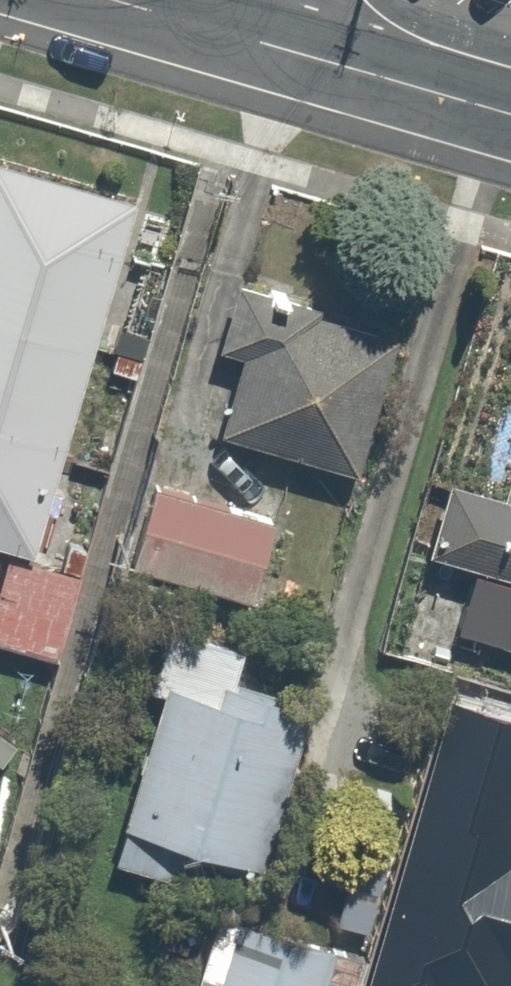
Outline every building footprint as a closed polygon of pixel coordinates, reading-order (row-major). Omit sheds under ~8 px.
[(0,164),(0,548),(37,559),(147,211),(0,164)] [(395,336),(238,287),(219,348),(240,355),(215,435),(351,477),(395,336)] [(510,578),(510,474),(507,473),(500,497),(448,482),(427,554),(510,578)] [(157,485),(134,569),(261,603),(284,518),(157,485)] [(154,689),(168,693),(117,864),(201,888),(210,856),(262,871),(313,700),(252,681),(260,653),(172,627),(154,689)] [(504,748),(456,908),(510,925),(510,751),(504,748)] [(191,985),(347,985),(354,959),(238,929),(228,969),(197,961),(191,985)]
